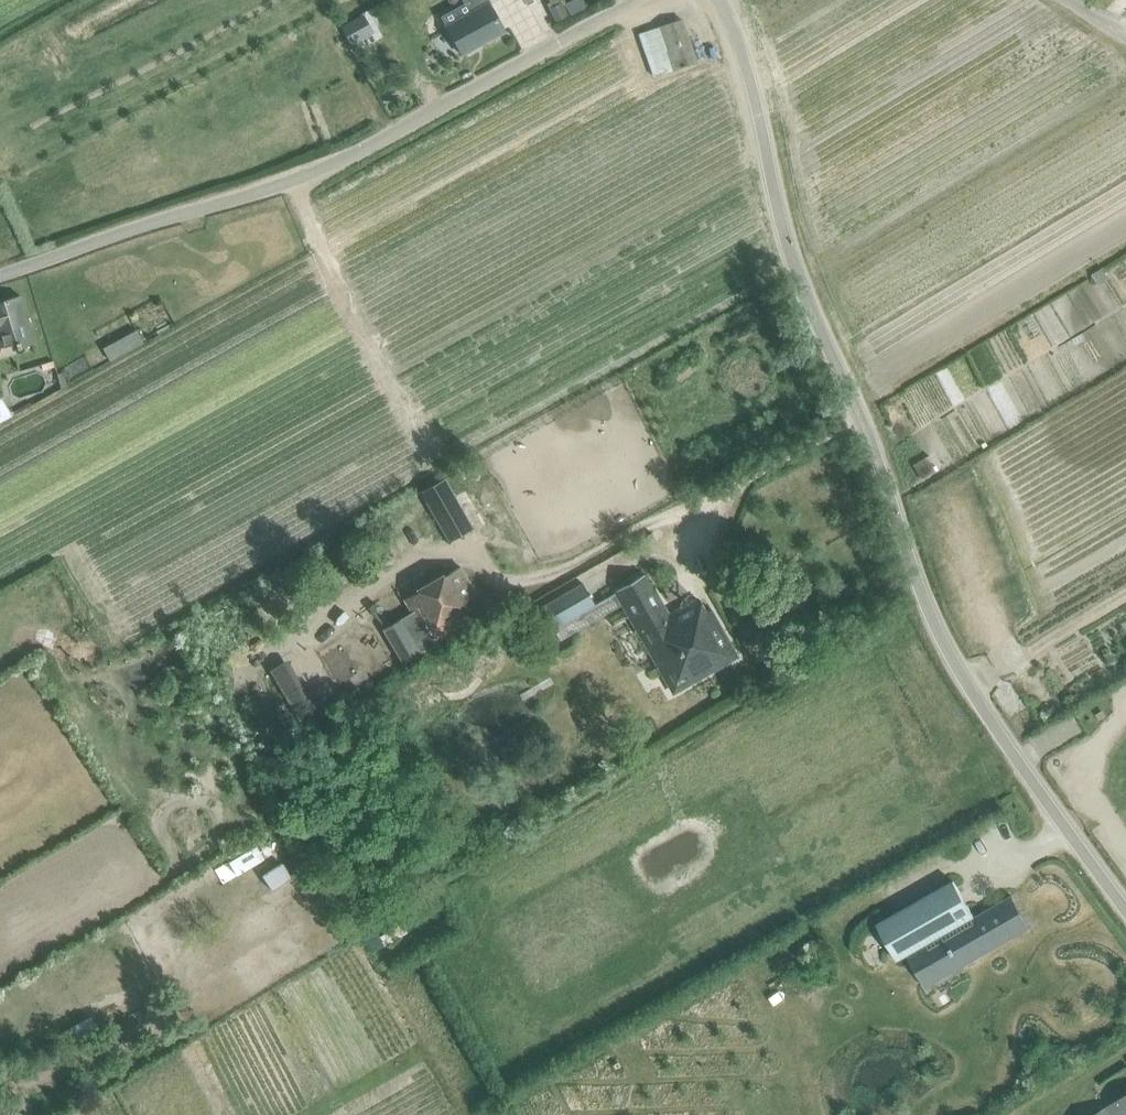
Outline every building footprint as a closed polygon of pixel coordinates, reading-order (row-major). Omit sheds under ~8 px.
[(447,26),(456,40),(464,53),(505,31),(497,17),(488,2),(487,0),(466,0),(468,3),(454,11),(459,19),(447,26)] [(559,0),(549,0),(551,4),(547,6),(556,25),(568,20),(559,0)] [(565,4),(571,16),(587,9),(583,0),(573,0),(565,4)] [(372,32),(362,14),(340,27),(349,45),(372,32)] [(696,62),(682,20),(645,33),(660,74),(696,62)] [(1102,267),(1090,274),(1097,284),(1108,277),(1102,267)] [(15,344),(16,347),(34,344),(20,296),(0,302),(0,348),(15,344)] [(103,348),(111,361),(143,344),(136,331),(103,348)] [(452,542),(475,528),(457,498),(434,511),(452,542)] [(468,623),(458,606),(476,594),(459,567),(428,585),(424,577),(414,583),(418,590),(404,599),(412,611),(387,626),(407,658),(433,644),(468,623)] [(583,584),(582,583),(539,607),(540,608),(541,608),(553,628),(552,629),(553,630),(559,640),(622,603),(672,692),(735,656),(702,598),(668,618),(644,575),(615,591),(616,592),(594,605),(582,584),(583,584)] [(339,697),(332,685),(309,699),(287,662),(275,669),(302,715),(314,708),(316,711),(339,697)] [(974,917),(953,881),(876,925),(896,961),(906,955),(907,957),(909,955),(908,954),(924,945),(941,973),(1026,924),(1013,901),(975,923),(972,918),(974,917)] [(1093,1114),(1125,1114),(1125,1094),(1093,1114)]
